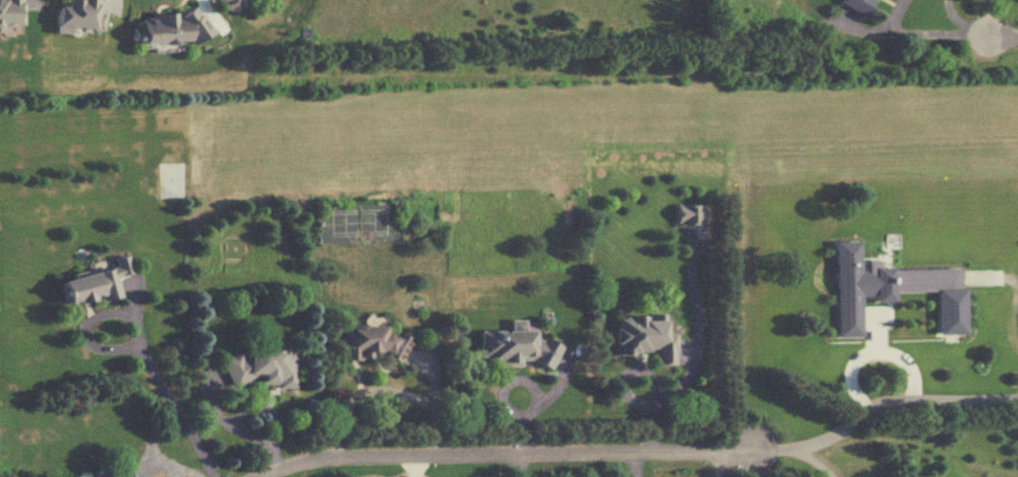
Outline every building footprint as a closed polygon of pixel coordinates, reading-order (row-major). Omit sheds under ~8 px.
[(19,24),(19,0),(0,0),(0,24),(19,24)] [(95,10),(96,0),(64,0),(64,3),(56,2),(53,31),(72,33),(72,27),(101,30),(102,11),(95,10)] [(209,0),(238,11),(242,0),(209,0)] [(840,4),(865,14),(871,0),(841,0),(840,4)] [(137,15),(137,24),(130,28),(130,45),(181,44),(185,42),(189,42),(209,31),(194,3),(178,12),(154,12),(149,15),(137,15)] [(699,205),(673,205),(673,225),(699,225),(699,205)] [(58,278),(63,305),(99,297),(99,300),(118,296),(113,276),(129,273),(125,255),(109,258),(110,267),(58,278)] [(654,364),(673,364),(673,335),(662,335),(662,315),(615,315),(615,352),(654,352),(654,364)] [(478,330),(478,365),(519,365),(519,364),(553,364),(554,341),(533,340),(534,321),(509,320),(509,331),(478,330)] [(404,334),(382,335),(382,324),(336,324),(336,358),(404,357),(404,334)] [(225,349),(224,383),(293,384),(293,350),(225,349)] [(129,466),(120,476),(142,476),(129,466)]
